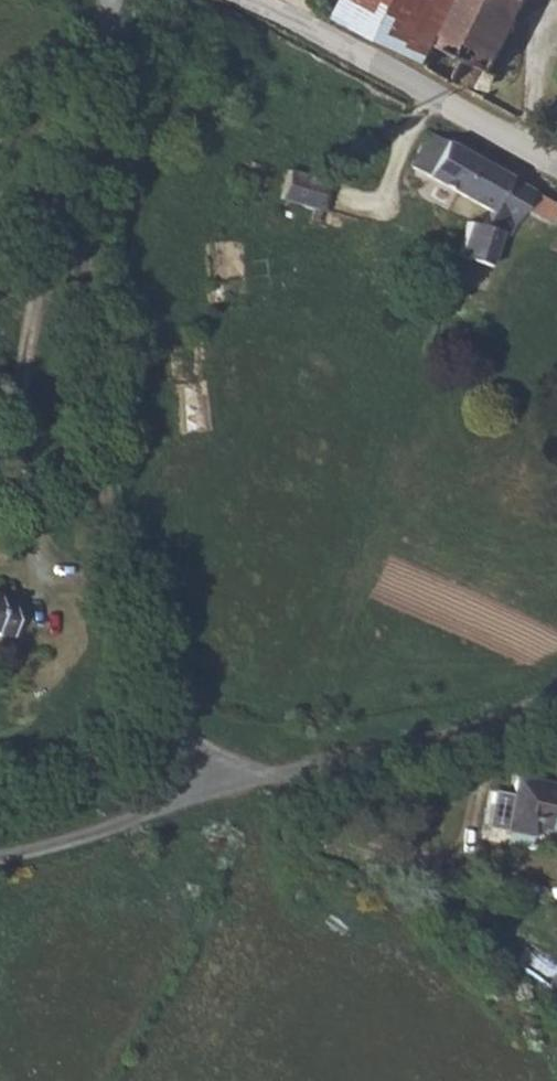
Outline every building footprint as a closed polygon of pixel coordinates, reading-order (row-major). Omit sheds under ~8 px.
[(456,0),(345,0),(334,22),(425,61),(456,0)] [(425,61),(422,68),(424,69),(481,100),(495,77),(488,71),(526,0),(456,0),(425,61)] [(485,212),(504,179),(425,134),(407,167),(485,212)] [(325,186),(289,171),(278,199),(311,212),(325,186)] [(531,194),(504,179),(485,212),(476,229),(463,225),(456,258),(488,268),(495,237),(505,239),(508,225),(513,228),(521,212),(531,194)] [(531,194),(521,212),(547,227),(556,210),(556,208),(531,194)] [(7,651),(10,598),(0,597),(0,651),(7,651)] [(521,786),(503,839),(533,849),(537,840),(556,846),(556,798),(521,786)]
